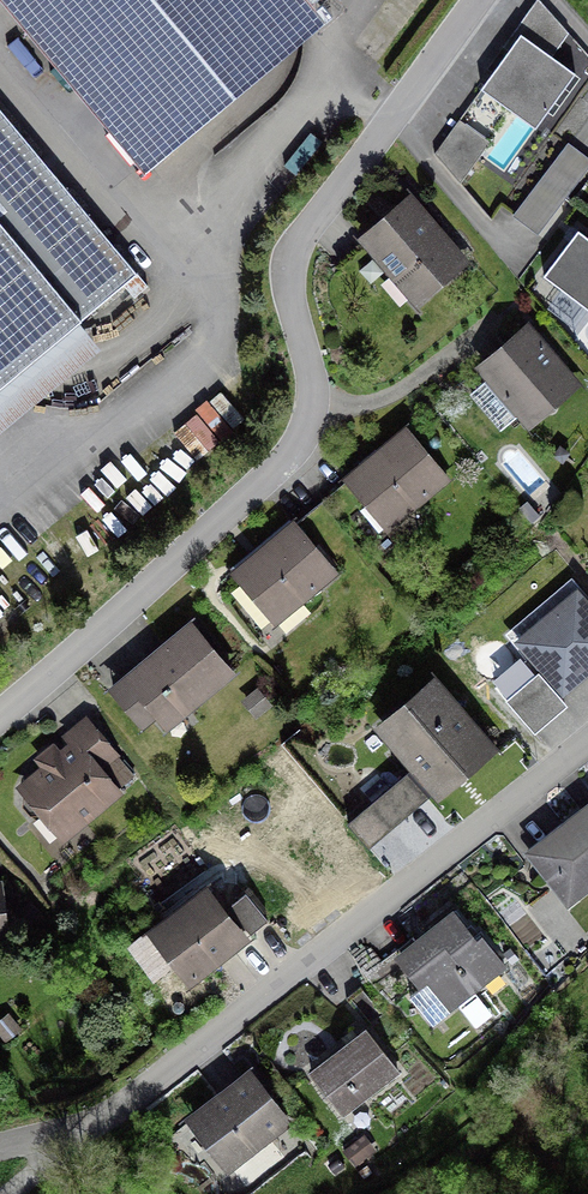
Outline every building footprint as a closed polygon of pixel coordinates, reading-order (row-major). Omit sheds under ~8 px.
[(328,24),(308,0),(0,0),(0,2),(145,176),(328,24)] [(567,40),(538,8),(476,99),(532,137),(571,80),(549,65),(567,40)] [(532,137),(476,99),(434,161),(461,192),(483,161),(507,179),(532,137)] [(149,286),(0,108),(0,390),(124,286),(134,298),(149,286)] [(543,187),(566,204),(587,175),(587,166),(569,152),(543,187)] [(543,187),(516,222),(539,239),(566,204),(543,187)] [(409,203),(363,243),(413,302),(460,262),(409,203)] [(577,235),(543,283),(587,315),(587,243),(577,235)] [(572,384),(526,331),(480,371),(525,424),(572,384)] [(404,432),(345,482),(384,529),(443,480),(404,432)] [(272,622),(331,573),(292,526),(232,575),(272,622)] [(577,600),(519,650),(561,698),(587,675),(587,613),(577,600)] [(228,674),(189,627),(124,681),(163,728),(228,674)] [(345,825),(365,849),(482,750),(433,692),(386,731),(422,773),(393,797),(386,790),(345,825)] [(110,756),(83,724),(64,739),(72,749),(59,759),(51,750),(37,762),(45,771),(23,789),(27,795),(24,798),(21,807),(28,815),(38,815),(41,812),(61,836),(112,793),(93,771),(110,756)] [(562,827),(564,830),(537,851),(573,898),(587,886),(587,807),(562,827)] [(191,980),(240,942),(202,894),(153,932),(191,980)] [(251,934),(265,922),(243,895),(229,906),(251,934)] [(447,1014),(445,1012),(501,968),(479,940),(473,944),(451,914),(414,943),(419,950),(400,965),(419,989),(407,998),(430,1027),(447,1014)] [(508,967),(517,961),(508,949),(500,956),(508,967)] [(360,1100),(395,1073),(363,1031),(308,1074),(332,1105),(352,1090),(360,1100)] [(283,1124),(245,1076),(190,1119),(228,1167),(283,1124)] [(290,1162),(299,1155),(287,1140),(278,1148),(290,1162)] [(352,1167),(367,1156),(356,1141),(341,1152),(352,1167)]
